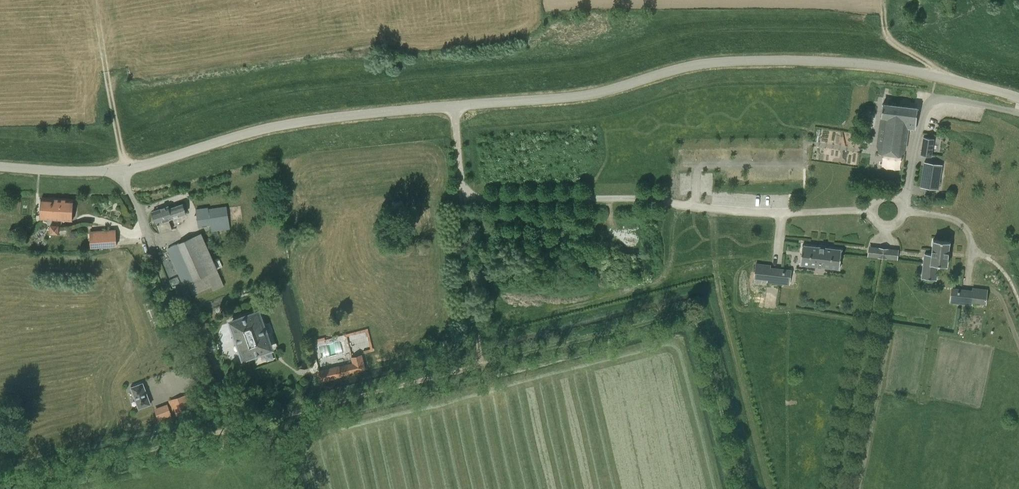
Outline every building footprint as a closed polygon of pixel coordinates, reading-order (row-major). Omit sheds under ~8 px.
[(882,103),(876,145),(905,150),(908,128),(915,129),(918,109),(882,103)] [(923,137),(920,155),(931,156),(934,139),(923,137)] [(924,162),(920,187),(938,190),(942,165),(924,162)] [(42,197),(41,218),(71,220),(73,199),(42,197)] [(168,206),(153,212),(160,233),(172,229),(169,220),(185,214),(182,204),(169,209),(168,206)] [(208,207),(196,209),(198,226),(210,225),(211,232),(229,229),(226,206),(208,209),(208,207)] [(50,225),(50,233),(58,234),(59,226),(50,225)] [(115,229),(90,231),(91,248),(117,246),(115,229)] [(201,233),(167,248),(183,285),(188,282),(193,294),(212,286),(213,290),(224,285),(217,269),(223,266),(219,259),(214,261),(201,233)] [(925,253),(922,278),(936,280),(938,265),(947,266),(947,264),(949,243),(949,242),(933,240),(933,241),(932,254),(925,253)] [(800,263),(800,264),(801,265),(801,264),(838,268),(838,269),(839,269),(839,268),(839,267),(841,251),(841,249),(840,249),(804,245),(802,245),(802,246),(800,263)] [(897,260),(898,250),(869,247),(867,257),(897,260)] [(756,263),(754,279),(767,280),(767,282),(790,285),(791,269),(770,267),(771,265),(756,263)] [(951,288),(949,303),(972,305),(972,303),(985,304),(987,289),(973,288),(973,290),(959,289),(951,288)] [(257,314),(233,323),(245,357),(269,348),(257,314)] [(342,341),(319,346),(321,357),(345,352),(342,341)] [(319,373),(320,377),(323,379),(364,368),(361,355),(352,357),(354,363),(319,373)] [(143,382),(130,387),(138,409),(151,404),(143,382)] [(187,394),(168,400),(174,417),(192,411),(187,394)]
